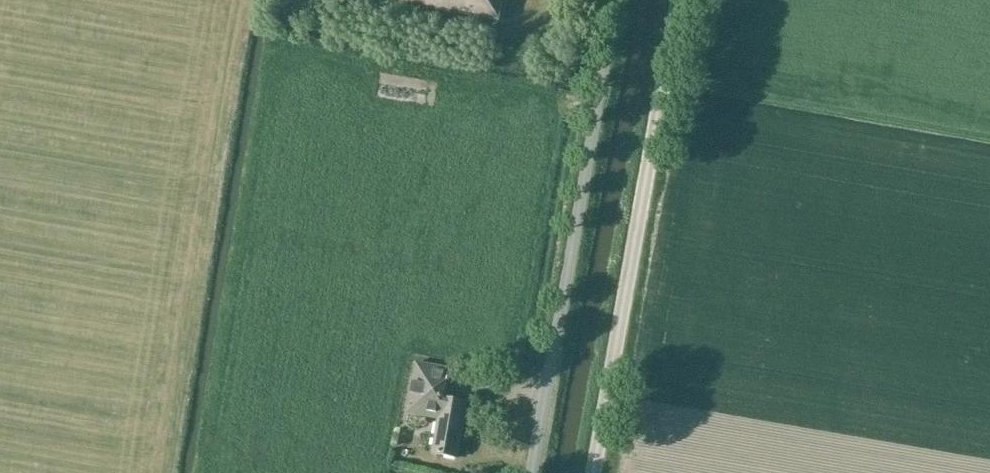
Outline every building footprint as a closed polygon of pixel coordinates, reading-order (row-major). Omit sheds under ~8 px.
[(419,6),(498,21),(502,0),(398,0),(397,3),(418,7),(419,6)] [(437,420),(432,453),(457,457),(466,403),(443,399),(447,369),(415,364),(406,415),(437,420)]
